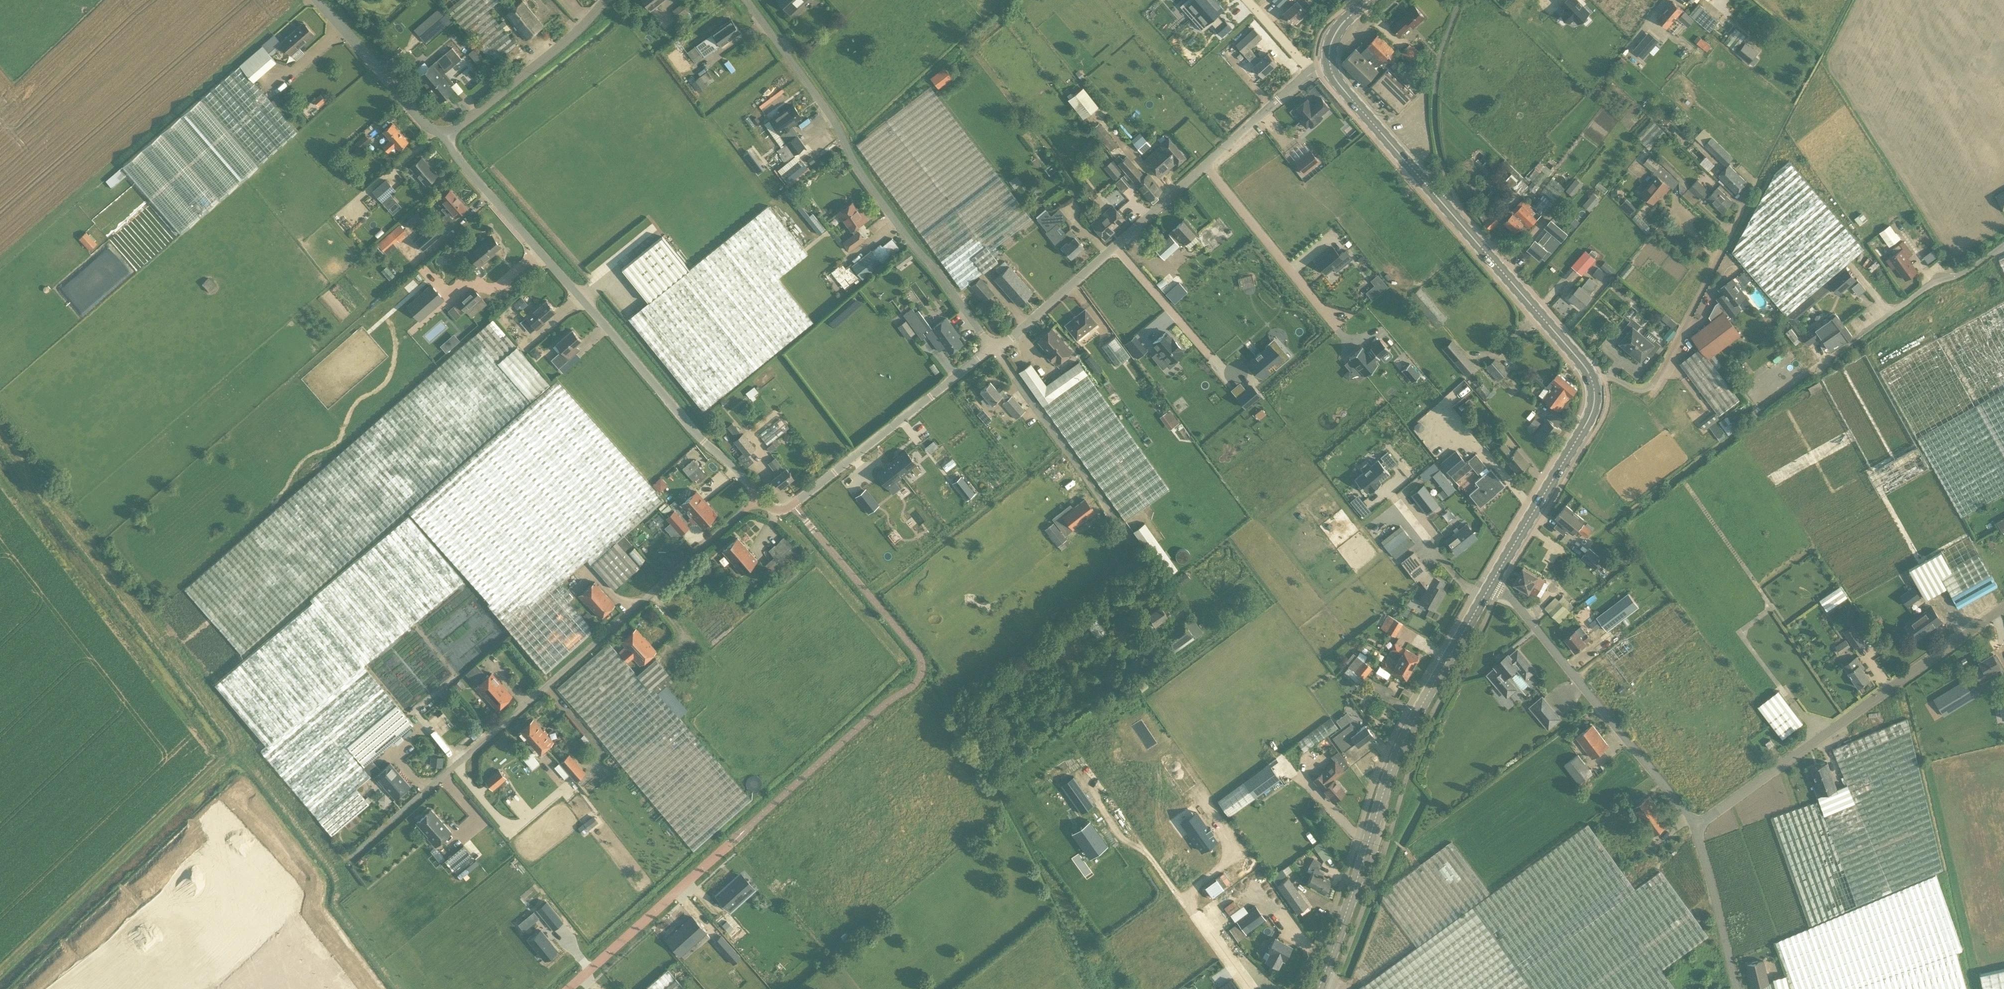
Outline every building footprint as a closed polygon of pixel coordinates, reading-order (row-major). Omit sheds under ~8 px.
[(448,10),(493,63),(516,45),(487,10),(499,0),(460,0),(448,10)] [(650,11),(664,0),(642,0),(650,11)] [(688,12),(695,6),(690,0),(686,0),(681,4),(674,10),(680,18),(688,12)] [(789,12),(800,2),(799,0),(778,0),(789,12)] [(1180,7),(1192,20),(1213,0),(1188,0),(1180,7)] [(1192,20),(1203,32),(1213,23),(1210,20),(1223,9),(1215,0),(1213,0),(1192,20)] [(1296,0),(1286,0),(1285,1),(1290,6),(1283,13),(1293,24),(1306,12),(1303,8),(1309,4),(1305,0),(1297,0),(1296,1),(1296,0)] [(1561,4),(1565,8),(1562,12),(1570,21),(1574,17),(1578,21),(1589,10),(1578,0),(1565,0),(1561,4)] [(506,14),(526,39),(543,26),(523,1),(506,14)] [(1683,22),(1688,26),(1694,20),(1673,1),(1657,19),(1667,28),(1676,17),(1682,23),(1683,22)] [(1699,3),(1690,14),(1710,31),(1719,20),(1699,3)] [(1399,34),(1411,24),(1414,27),(1425,17),(1414,6),(1392,26),(1399,34)] [(426,45),(447,27),(453,22),(447,15),(441,21),(421,38),(426,45)] [(721,46),(740,32),(731,19),(712,33),(712,34),(696,45),(705,57),(721,46)] [(280,43),(282,44),(291,55),(314,35),(306,25),(304,22),(280,43)] [(282,44),(280,43),(272,33),(260,44),(261,45),(156,138),(122,167),(181,234),(255,168),(297,132),(251,80),(274,60),(269,55),(282,44)] [(1657,41),(1648,33),(1635,47),(1645,55),(1657,41)] [(1373,56),(1378,61),(1380,59),(1382,62),(1386,58),(1392,65),(1399,57),(1393,51),(1394,50),(1378,35),(1360,53),(1368,61),(1373,56)] [(1706,51),(1710,46),(1698,36),(1694,41),(1706,51)] [(1422,57),(1410,44),(1401,53),(1413,65),(1422,57)] [(469,53),(480,66),(486,61),(475,48),(469,53)] [(1751,57),(1740,48),(1736,53),(1747,62),(1751,57)] [(1368,61),(1360,53),(1356,49),(1343,63),(1364,84),(1372,76),(1378,70),(1374,66),(1378,61),(1373,56),(1368,61)] [(1254,67),(1263,77),(1277,64),(1267,54),(1260,60),(1254,66),(1254,67)] [(440,59),(434,64),(429,68),(424,62),(414,70),(419,76),(419,77),(440,102),(454,90),(441,74),(453,64),(446,55),(443,57),(443,56),(439,58),(440,59)] [(951,74),(945,67),(932,77),(937,85),(951,74)] [(1416,96),(1402,83),(1387,69),(1369,89),(1396,116),(1416,96)] [(698,92),(706,86),(699,77),(691,82),(698,92)] [(938,84),(857,138),(958,290),(1001,261),(992,247),(1029,223),(938,84)] [(1082,118),(1097,106),(1082,88),(1067,100),(1082,118)] [(315,98),(321,105),(329,99),(323,92),(315,98)] [(1320,116),(1329,108),(1321,99),(1315,104),(1316,105),(1313,107),(1307,100),(1295,110),(1300,116),(1297,118),(1306,128),(1309,126),(1310,128),(1322,118),(1320,116)] [(796,135),(790,127),(797,123),(796,121),(802,117),(793,105),(781,114),(779,113),(769,120),(780,135),(794,154),(805,147),(796,135)] [(1635,136),(1646,145),(1661,128),(1651,119),(1635,136)] [(399,149),(408,141),(392,123),(384,131),(390,139),(383,146),(388,152),(396,145),(399,149)] [(371,141),(365,134),(352,145),(358,152),(371,141)] [(1111,149),(1117,144),(1109,134),(1103,140),(1111,149)] [(1133,143),(1141,152),(1150,144),(1142,135),(1133,143)] [(1719,144),(1711,137),(1704,145),(1708,149),(1725,166),(1733,157),(1719,144)] [(1143,161),(1157,177),(1175,162),(1177,164),(1184,157),(1168,139),(1143,161)] [(1310,150),(1294,162),(1303,173),(1318,161),(1310,150)] [(437,175),(422,157),(411,167),(426,185),(437,175)] [(1137,183),(1136,185),(1152,204),(1158,199),(1155,196),(1160,191),(1130,157),(1121,165),(1137,183)] [(1653,173),(1656,175),(1641,193),(1653,203),(1663,192),(1665,193),(1676,179),(1649,157),(1643,164),(1654,172),(1653,173)] [(1121,173),(1111,160),(1104,166),(1114,178),(1121,173)] [(1427,163),(1433,170),(1436,167),(1430,160),(1427,163)] [(1529,187),(1533,191),(1551,171),(1539,160),(1523,179),(1521,177),(1513,186),(1522,194),(1529,187)] [(1786,315),(1864,250),(1790,161),(1776,173),(1732,251),(1786,315)] [(1718,176),(1737,193),(1747,182),(1729,165),(1718,176)] [(1017,174),(1009,180),(1014,187),(1023,181),(1017,174)] [(1120,178),(1113,183),(1121,192),(1128,187),(1120,178)] [(1533,208),(1544,217),(1565,188),(1552,178),(1541,193),(1543,195),(1533,208)] [(1577,178),(1566,191),(1573,197),(1584,184),(1577,178)] [(390,194),(395,190),(386,180),(373,191),(386,206),(394,199),(390,194)] [(1709,190),(1697,180),(1688,189),(1700,200),(1709,190)] [(1707,198),(1722,212),(1732,201),(1718,187),(1707,198)] [(450,222),(466,208),(451,190),(441,198),(446,204),(442,208),(447,214),(445,216),(450,222)] [(1996,196),(2003,210),(2003,191),(1996,196)] [(1593,193),(1583,205),(1591,212),(1601,199),(1593,193)] [(1504,222),(1514,233),(1523,224),(1528,229),(1537,220),(1530,214),(1533,211),(1529,207),(1531,206),(1524,199),(1517,207),(1519,209),(1514,214),(1513,213),(1504,222)] [(838,213),(854,234),(843,242),(849,251),(864,240),(855,227),(867,219),(863,213),(860,215),(852,203),(838,213)] [(807,253),(768,205),(689,269),(662,236),(622,269),(649,302),(628,318),(703,410),(813,321),(778,278),(807,253)] [(1090,225),(1104,240),(1126,221),(1112,206),(1090,225)] [(418,211),(406,220),(412,228),(424,218),(418,211)] [(1047,231),(1051,227),(1057,223),(1046,211),(1036,219),(1046,231),(1047,231)] [(807,217),(820,234),(827,228),(814,212),(807,217)] [(1492,216),(1484,222),(1490,230),(1499,222),(1492,216)] [(1573,218),(1569,225),(1573,228),(1578,222),(1573,218)] [(1183,219),(1153,247),(1163,258),(1182,242),(1183,243),(1195,232),(1183,219)] [(1546,251),(1549,253),(1565,234),(1550,221),(1543,228),(1547,231),(1537,242),(1535,240),(1527,249),(1539,259),(1546,251)] [(1057,223),(1051,227),(1047,231),(1046,231),(1045,232),(1058,249),(1060,247),(1070,258),(1083,247),(1074,237),(1075,237),(1068,229),(1065,232),(1057,223)] [(406,233),(399,225),(377,245),(387,255),(396,247),(394,244),(406,233)] [(415,240),(423,249),(441,234),(433,225),(415,240)] [(1895,234),(1890,226),(1880,232),(1889,246),(1900,239),(1896,233),(1895,234)] [(97,243),(87,232),(79,238),(89,250),(97,243)] [(474,268),(478,265),(479,266),(494,253),(494,252),(500,247),(491,236),(469,254),(465,258),(474,268)] [(1890,255),(1891,257),(1888,259),(1894,267),(1896,266),(1905,279),(1917,271),(1907,257),(1912,254),(1903,241),(1890,250),(1892,253),(1890,255)] [(1333,247),(1316,261),(1326,273),(1333,267),(1336,271),(1353,258),(1346,249),(1339,255),(1333,247)] [(1925,262),(1936,255),(1932,249),(1921,256),(1925,262)] [(855,281),(861,277),(862,279),(881,263),(871,250),(852,266),(849,263),(844,267),(841,263),(831,270),(844,287),(854,280),(855,281)] [(1568,280),(1576,271),(1581,275),(1594,260),(1585,252),(1571,267),(1564,276),(1568,280)] [(1598,266),(1610,274),(1614,268),(1602,260),(1598,266)] [(387,265),(382,270),(390,279),(395,274),(387,265)] [(994,279),(1017,305),(1032,292),(1009,266),(994,279)] [(1595,267),(1591,274),(1600,279),(1604,272),(1595,267)] [(1856,280),(1847,269),(1830,284),(1839,294),(1856,280)] [(1377,275),(1371,280),(1379,290),(1386,285),(1377,275)] [(210,277),(204,283),(212,291),(218,285),(210,277)] [(1569,298),(1581,308),(1591,296),(1589,294),(1597,284),(1589,277),(1581,287),(1579,286),(1569,298)] [(993,292),(980,278),(971,286),(984,301),(993,292)] [(1725,297),(1719,301),(1731,316),(1739,310),(1735,304),(1745,296),(1732,279),(1719,289),(1725,297)] [(1856,295),(1864,289),(1857,280),(1849,286),(1856,295)] [(1179,282),(1165,294),(1174,303),(1187,292),(1179,282)] [(444,299),(431,284),(406,305),(413,313),(417,310),(423,317),(444,299)] [(466,312),(482,298),(473,287),(457,302),(466,312)] [(521,310),(529,302),(521,294),(513,302),(521,310)] [(544,323),(543,321),(555,310),(546,300),(540,305),(539,304),(525,316),(537,329),(544,323)] [(1731,316),(1719,301),(1715,305),(1709,317),(1712,321),(1692,336),(1700,348),(1679,363),(1718,415),(1739,399),(1708,358),(1740,334),(1728,318),(1731,316)] [(2003,492),(2003,301),(1879,371),(1961,517),(2003,492)] [(926,330),(927,332),(926,333),(939,351),(943,348),(945,347),(949,353),(962,344),(952,330),(954,329),(946,318),(936,326),(931,329),(918,310),(915,312),(912,308),(903,314),(921,339),(925,336),(922,332),(926,330)] [(1096,324),(1084,310),(1065,325),(1076,339),(1096,324)] [(1671,328),(1675,323),(1664,313),(1660,318),(1665,322),(1657,332),(1667,340),(1675,331),(1671,328)] [(1820,335),(1824,340),(1844,325),(1836,314),(1816,329),(1813,326),(1801,335),(1808,344),(1820,335)] [(1622,348),(1628,353),(1643,335),(1637,330),(1640,325),(1632,318),(1622,329),(1627,333),(1619,342),(1623,346),(1622,348)] [(551,385),(522,352),(493,319),(444,361),(383,415),(360,435),(328,463),(301,486),(281,504),(183,588),(240,654),(338,569),(387,526),(414,502),(458,464),(489,437),(531,401),(532,402),(551,385)] [(915,334),(906,321),(898,327),(907,339),(915,334)] [(1852,336),(1844,325),(1824,340),(1831,350),(1844,340),(1845,341),(1852,336)] [(1045,354),(1055,364),(1070,351),(1051,328),(1037,340),(1047,352),(1045,354)] [(558,368),(576,353),(572,348),(581,340),(572,330),(556,343),(562,350),(551,359),(558,368)] [(1163,359),(1167,365),(1169,367),(1176,361),(1174,358),(1182,351),(1181,350),(1182,349),(1175,341),(1174,342),(1172,339),(1173,338),(1172,337),(1171,338),(1165,332),(1153,343),(1159,350),(1165,357),(1163,359)] [(448,351),(462,340),(456,333),(442,344),(448,351)] [(1117,365),(1132,357),(1119,335),(1104,344),(1117,365)] [(1643,335),(1628,353),(1634,358),(1636,356),(1640,360),(1648,351),(1652,355),(1660,345),(1655,341),(1653,344),(1643,335)] [(1133,337),(1125,343),(1133,353),(1140,346),(1133,337)] [(1361,346),(1348,357),(1364,375),(1377,364),(1374,362),(1379,358),(1379,357),(1388,349),(1380,340),(1371,348),(1370,347),(1366,351),(1361,346)] [(1443,347),(1465,373),(1474,366),(1451,340),(1443,347)] [(1256,356),(1250,361),(1252,363),(1251,364),(1257,371),(1258,371),(1262,376),(1269,370),(1268,369),(1273,365),(1274,366),(1273,366),(1274,367),(1282,360),(1277,354),(1277,353),(1277,352),(1279,350),(1280,351),(1281,350),(1280,349),(1279,349),(1272,341),(1265,346),(1267,347),(1261,352),(1260,351),(1259,352),(1260,353),(1256,356),(1255,355),(1255,356),(1256,356)] [(1810,347),(1800,356),(1809,367),(1819,359),(1810,347)] [(1507,373),(1494,359),(1485,367),(1497,381),(1507,373)] [(1077,362),(1046,384),(1031,362),(1018,371),(1042,405),(1048,414),(1094,478),(1124,520),(1168,488),(1139,448),(1123,425),(1115,414),(1086,374),(1077,362)] [(1420,375),(1409,362),(1401,369),(1411,382),(1420,375)] [(1551,381),(1547,387),(1564,401),(1569,395),(1570,396),(1577,389),(1557,373),(1551,381)] [(664,499),(559,378),(505,426),(472,455),(431,491),(409,511),(489,602),(487,604),(545,672),(594,629),(569,601),(573,596),(561,582),(587,559),(614,589),(639,567),(617,541),(664,499)] [(1233,395),(1239,392),(1233,381),(1227,385),(1233,395)] [(1822,387),(1819,381),(1809,387),(1812,392),(1822,387)] [(1482,382),(1474,388),(1485,400),(1493,393),(1482,382)] [(980,391),(991,405),(1002,396),(1000,395),(1006,390),(1002,385),(996,390),(990,383),(980,391)] [(1246,390),(1237,398),(1245,407),(1259,395),(1251,385),(1246,390)] [(756,386),(747,391),(751,396),(759,391),(756,386)] [(1564,401),(1547,387),(1546,388),(1549,390),(1543,398),(1557,410),(1564,401)] [(1016,418),(1025,410),(1012,396),(1003,404),(1016,418)] [(1171,408),(1160,416),(1170,429),(1181,421),(1171,408)] [(1256,412),(1260,416),(1265,413),(1261,408),(1256,412)] [(1714,421),(1717,419),(1714,413),(1697,424),(1701,430),(1708,425),(1716,438),(1722,434),(1714,421)] [(782,416),(760,434),(768,445),(791,426),(782,416)] [(1727,416),(1719,420),(1726,433),(1734,429),(1727,416)] [(1540,422),(1534,418),(1527,428),(1533,432),(1540,422)] [(1560,430),(1546,418),(1532,437),(1546,448),(1560,430)] [(729,428),(736,433),(740,428),(733,423),(729,428)] [(743,433),(734,441),(745,455),(755,447),(743,433)] [(1494,447),(1515,472),(1527,462),(1516,449),(1511,453),(1502,441),(1494,447)] [(905,450),(891,462),(901,476),(916,464),(905,450)] [(1465,462),(1455,450),(1439,463),(1450,475),(1465,462)] [(1474,453),(1466,460),(1476,473),(1485,466),(1474,453)] [(1362,477),(1353,484),(1364,498),(1367,496),(1368,497),(1379,488),(1378,486),(1388,478),(1384,474),(1387,471),(1391,475),(1397,470),(1386,457),(1380,462),(1383,466),(1380,468),(1376,465),(1369,471),(1366,467),(1359,473),(1362,477)] [(784,469),(779,463),(775,458),(768,463),(772,468),(777,474),(772,478),(779,487),(793,477),(786,468),(784,469)] [(691,460),(682,468),(694,481),(704,471),(694,461),(691,460)] [(1432,460),(1416,472),(1422,480),(1430,474),(1440,488),(1434,492),(1439,498),(1453,488),(1432,460)] [(891,462),(876,473),(887,487),(901,476),(891,462)] [(1468,471),(1464,466),(1451,476),(1456,481),(1468,471)] [(1489,468),(1473,481),(1477,486),(1469,493),(1479,506),(1503,485),(1489,468)] [(653,483),(667,499),(675,491),(662,476),(653,483)] [(953,483),(956,487),(965,499),(974,493),(961,477),(955,481),(953,483)] [(1438,504),(1422,484),(1410,494),(1425,514),(1438,504)] [(877,505),(865,489),(864,490),(856,496),(865,508),(868,512),(876,506),(877,505)] [(689,513),(691,515),(705,502),(696,491),(680,505),(688,514),(689,513)] [(1069,503),(1051,517),(1052,518),(1056,524),(1064,534),(1072,529),(1094,512),(1084,499),(1072,508),(1069,503)] [(1362,501),(1355,506),(1364,517),(1370,511),(1362,501)] [(705,502),(691,515),(701,526),(716,513),(705,502)] [(1565,528),(1571,533),(1583,519),(1565,504),(1554,518),(1557,522),(1554,526),(1562,532),(1565,528)] [(678,531),(686,523),(674,510),(666,518),(678,531)] [(262,751),(331,834),(369,803),(362,794),(371,786),(366,780),(371,777),(373,779),(374,777),(381,771),(371,759),(414,722),(364,664),(416,621),(462,584),(408,518),(310,598),(314,602),(244,659),(215,684),(262,740),(267,747),(262,751)] [(1066,539),(1052,522),(1044,529),(1057,546),(1066,539)] [(1155,559),(1167,551),(1147,522),(1135,530),(1155,559)] [(685,538),(694,531),(687,523),(679,530),(685,538)] [(1394,558),(1412,541),(1396,524),(1378,541),(1394,558)] [(1475,537),(1464,524),(1444,540),(1455,554),(1475,537)] [(1586,537),(1591,530),(1583,524),(1578,531),(1586,537)] [(786,534),(768,550),(775,559),(767,567),(775,575),(800,552),(786,534)] [(737,538),(723,550),(735,564),(734,565),(741,574),(757,560),(737,538)] [(1073,545),(1063,552),(1069,560),(1079,553),(1073,545)] [(1588,548),(1581,557),(1594,568),(1602,558),(1588,548)] [(1958,607),(1997,586),(1978,552),(1951,567),(1941,551),(1909,569),(1925,598),(1946,586),(1958,607)] [(1057,552),(1050,554),(1055,568),(1062,565),(1057,552)] [(1423,576),(1428,583),(1418,601),(1433,610),(1444,591),(1440,588),(1443,582),(1432,576),(1432,577),(1427,571),(1413,553),(1401,563),(1415,582),(1423,576)] [(1513,584),(1521,588),(1519,592),(1526,596),(1528,592),(1534,596),(1544,579),(1522,567),(1513,584)] [(595,582),(579,596),(587,604),(588,603),(600,616),(615,604),(595,582)] [(1820,596),(1828,608),(1844,597),(1836,585),(1820,596)] [(1900,595),(1907,606),(1920,596),(1913,586),(1900,595)] [(1638,606),(1638,605),(1628,593),(1596,617),(1606,630),(1638,606)] [(1555,597),(1544,608),(1559,622),(1570,611),(1555,597)] [(1151,621),(1153,626),(1167,616),(1160,606),(1147,615),(1146,616),(1142,619),(1146,625),(1151,621)] [(1942,621),(1932,607),(1904,626),(1914,640),(1942,621)] [(1098,638),(1109,631),(1098,615),(1087,622),(1098,638)] [(1401,623),(1387,615),(1380,628),(1394,636),(1401,623)] [(1181,619),(1162,633),(1172,649),(1192,635),(1181,619)] [(1864,641),(1852,624),(1843,631),(1855,648),(1864,641)] [(1580,625),(1575,630),(1565,638),(1575,651),(1585,643),(1584,642),(1590,638),(1580,625)] [(622,641),(626,645),(618,652),(627,662),(629,660),(633,656),(640,664),(656,650),(636,628),(622,641)] [(1845,639),(1833,644),(1837,652),(1849,647),(1845,639)] [(655,659),(637,674),(637,675),(608,643),(557,688),(576,710),(598,736),(627,772),(653,802),(679,833),(694,850),(724,823),(752,799),(653,688),(669,674),(655,659)] [(1393,643),(1386,655),(1409,668),(1410,667),(1411,668),(1414,663),(1412,662),(1413,660),(1415,658),(1416,656),(1403,648),(1403,649),(1393,643)] [(1504,694),(1515,685),(1508,677),(1517,670),(1524,678),(1533,670),(1516,650),(1508,657),(1507,655),(1494,665),(1496,667),(1488,674),(1504,694)] [(1999,675),(2003,671),(2003,668),(1998,658),(1996,659),(1992,653),(1979,661),(1986,673),(1995,668),(1999,675)] [(1370,668),(1356,655),(1347,666),(1361,679),(1370,668)] [(1386,655),(1376,672),(1386,678),(1389,672),(1402,680),(1403,678),(1405,675),(1406,674),(1408,675),(1410,670),(1409,669),(1409,668),(1386,655)] [(1843,665),(1858,687),(1869,679),(1862,669),(1864,667),(1856,656),(1843,665)] [(477,686),(476,687),(483,696),(484,695),(496,708),(511,695),(491,673),(482,681),(481,679),(486,675),(477,665),(466,674),(477,686)] [(1967,677),(1933,698),(1943,716),(1978,695),(1967,677)] [(1781,738),(1802,722),(1778,690),(1757,706),(1781,738)] [(1985,699),(1990,720),(2003,717),(2003,695),(1985,699)] [(1540,718),(1551,708),(1541,697),(1530,707),(1540,718)] [(1330,717),(1297,741),(1304,751),(1338,728),(1330,717)] [(1847,785),(1837,789),(1817,796),(1818,798),(1818,801),(1770,817),(1808,924),(1942,869),(1907,718),(1832,749),(1847,785)] [(525,726),(545,748),(553,741),(533,719),(525,726)] [(1364,725),(1357,730),(1350,721),(1328,737),(1340,752),(1354,742),(1356,745),(1371,734),(1364,725)] [(1607,745),(1591,724),(1576,736),(1591,757),(1607,745)] [(545,748),(525,726),(518,732),(531,745),(530,746),(534,751),(531,754),(530,752),(523,758),(533,770),(540,764),(534,757),(537,754),(537,755),(544,749),(545,748)] [(1764,743),(1768,748),(1773,745),(1769,739),(1764,743)] [(1334,780),(1349,766),(1338,752),(1331,757),(1334,760),(1312,780),(1326,795),(1328,794),(1333,800),(1343,791),(1334,780)] [(1578,783),(1592,772),(1578,754),(1564,764),(1578,783)] [(568,755),(554,767),(564,779),(568,775),(574,781),(584,773),(568,755)] [(432,765),(445,765),(445,756),(432,756),(432,765)] [(1065,759),(1045,771),(1049,777),(1069,765),(1065,759)] [(1816,783),(1813,784),(1813,783),(1803,786),(1808,801),(1818,798),(1817,796),(1837,789),(1827,762),(1811,768),(1816,783)] [(1280,778),(1269,763),(1217,800),(1229,816),(1280,778)] [(382,786),(383,785),(395,798),(410,785),(390,764),(381,771),(374,777),(382,786)] [(499,769),(486,781),(492,789),(506,777),(499,769)] [(1093,804),(1073,776),(1060,785),(1081,813),(1093,804)] [(1650,835),(1668,822),(1648,795),(1630,808),(1650,835)] [(1383,892),(1381,900),(1416,946),(1489,893),(1451,841),(1477,823),(1464,804),(1406,847),(1419,865),(1383,892)] [(431,809),(417,823),(429,836),(428,838),(435,846),(451,832),(431,809)] [(596,815),(580,826),(585,833),(601,821),(596,815)] [(1197,815),(1182,825),(1197,848),(1212,838),(1197,815)] [(1359,988),(1668,988),(1656,973),(1703,939),(1708,935),(1661,870),(1655,874),(1635,888),(1587,823),(1581,828),(1479,901),(1365,984),(1359,988)] [(1104,848),(1089,825),(1070,837),(1086,860),(1104,848)] [(1320,840),(1312,846),(1322,860),(1330,854),(1320,840)] [(446,859),(444,860),(453,870),(472,855),(463,844),(446,859)] [(1230,882),(1254,863),(1245,852),(1221,871),(1230,882)] [(1306,869),(1300,879),(1305,882),(1323,893),(1330,880),(1321,875),(1323,872),(1318,868),(1321,863),(1313,858),(1308,867),(1312,869),(1311,872),(1306,869)] [(1957,952),(1961,950),(1935,875),(1775,941),(1787,975),(1773,978),(1775,988),(1967,988),(1957,952)] [(725,892),(719,897),(730,910),(754,888),(743,876),(734,884),(731,881),(723,889),(725,892)] [(1307,905),(1287,877),(1276,885),(1296,913),(1307,905)] [(553,929),(563,921),(546,901),(536,909),(553,929)] [(1237,921),(1246,934),(1266,920),(1256,907),(1237,921)] [(677,931),(691,946),(716,923),(702,908),(677,931)] [(731,938),(742,927),(727,910),(716,921),(731,938)] [(541,929),(528,940),(544,959),(557,949),(541,929)] [(733,963),(740,956),(721,936),(714,942),(733,963)] [(1269,951),(1265,960),(1277,966),(1281,958),(1283,959),(1290,946),(1274,937),(1267,950),(1269,951)] [(1746,964),(1751,987),(1767,983),(1762,960),(1746,964)] [(261,972),(258,968),(234,988),(242,988),(261,972)] [(1980,974),(1984,988),(2003,988),(2003,968),(1980,974)] [(667,969),(644,988),(685,988),(667,969)] [(261,988),(287,988),(275,976),(261,988)] [(1230,979),(1219,987),(1220,988),(1237,988),(1230,979)]
